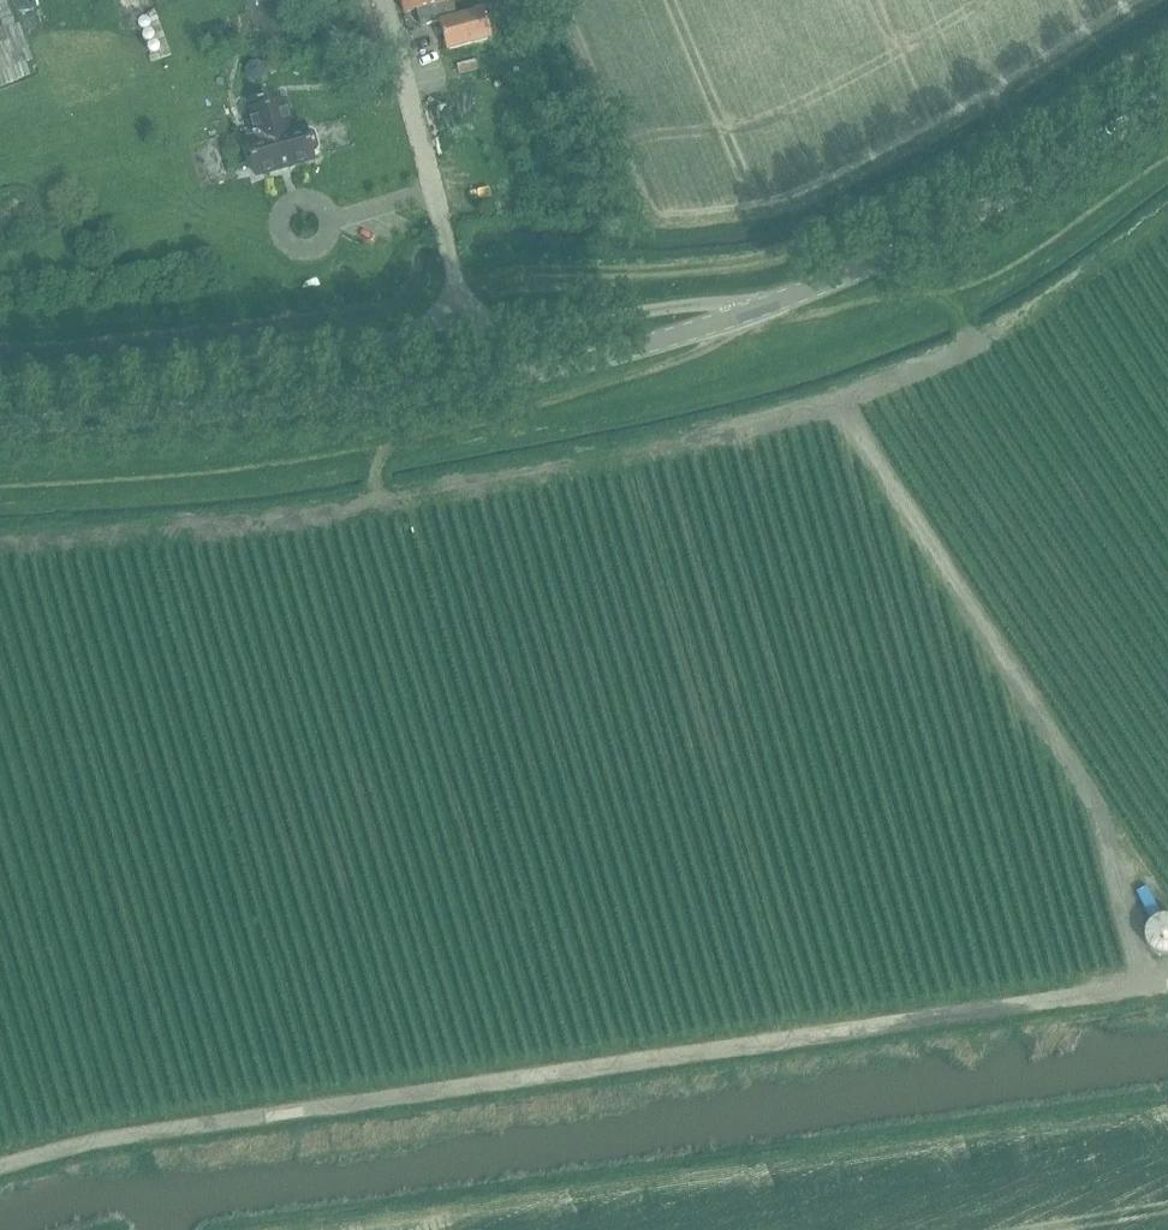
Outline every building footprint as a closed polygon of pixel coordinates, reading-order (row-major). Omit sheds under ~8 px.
[(453,0),(400,0),(403,13),(417,10),(453,0)] [(457,16),(453,0),(417,10),(421,26),(438,22),(446,51),(491,39),(484,9),(457,16)] [(310,130),(306,132),(304,125),(291,128),(284,101),(249,111),(256,138),(246,141),(256,176),(313,160),(311,153),(316,151),(318,148),(314,132),(310,130)] [(202,165),(227,159),(218,120),(192,125),(202,165)]
